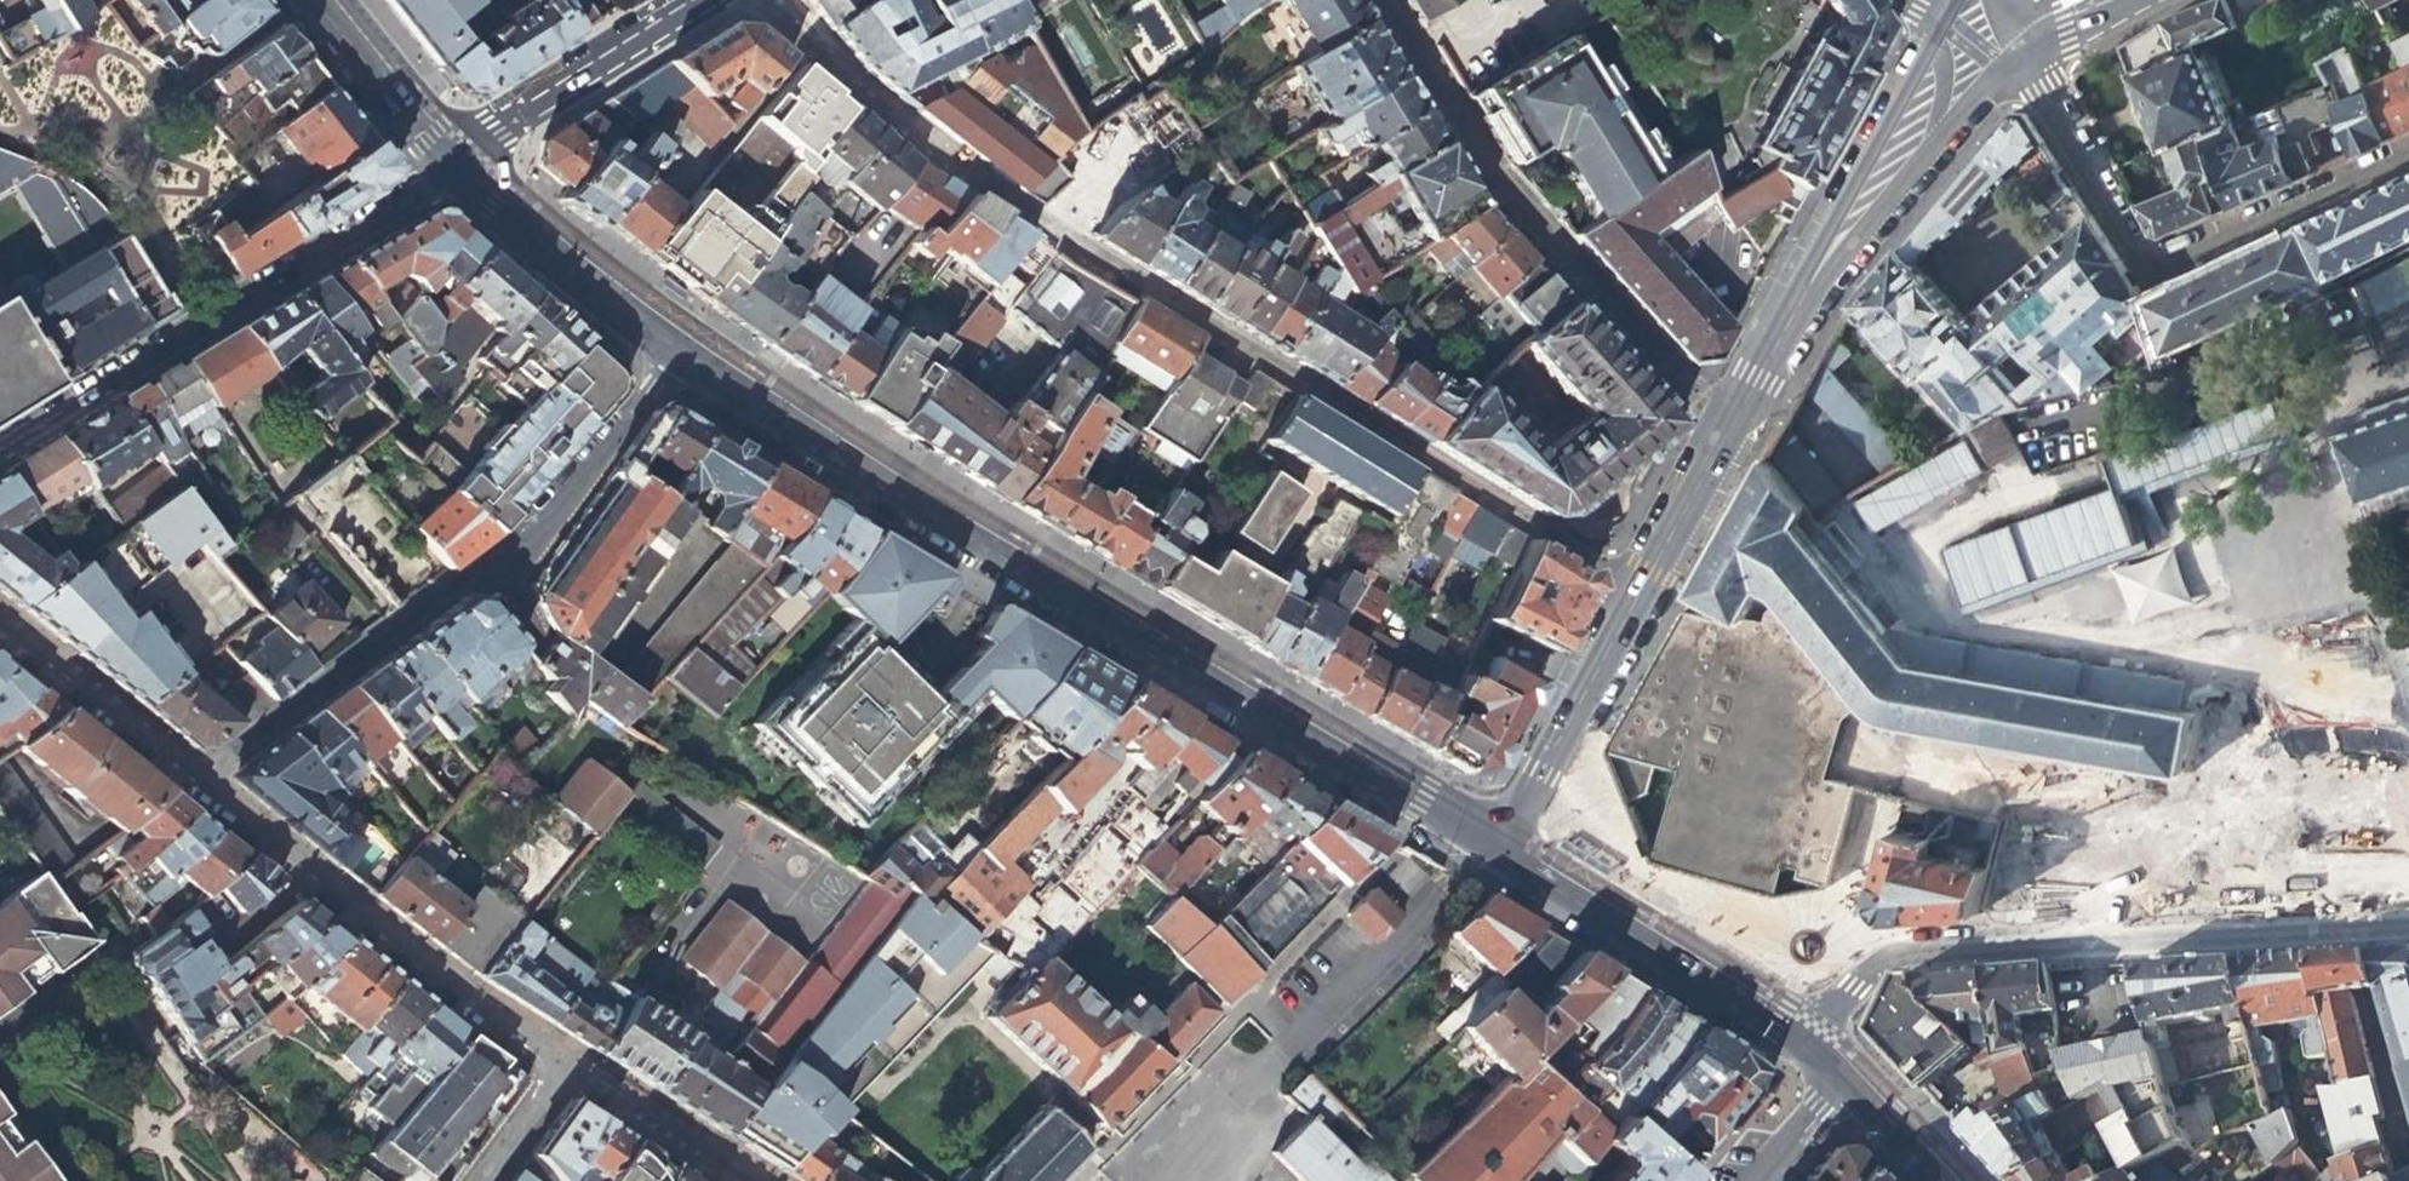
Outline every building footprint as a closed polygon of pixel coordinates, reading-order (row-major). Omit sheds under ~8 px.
[(7,66),(31,52),(64,32),(45,0),(31,0),(38,11),(2,33),(0,29),(0,54),(7,66)] [(78,0),(45,0),(64,32),(90,16),(89,13),(100,6),(111,0),(91,0),(82,6),(78,0)] [(153,37),(176,20),(185,13),(179,5),(175,0),(167,0),(126,0),(153,37)] [(259,0),(242,0),(191,39),(155,67),(165,73),(169,69),(172,72),(178,72),(191,62),(192,56),(198,51),(205,56),(212,57),(231,42),(269,12),(259,0)] [(191,39),(242,0),(195,0),(198,3),(185,13),(176,20),(191,39)] [(436,67),(465,43),(469,49),(498,24),(476,0),(384,0),(436,67)] [(498,24),(469,49),(465,43),(436,67),(452,88),(465,91),(480,93),(528,63),(578,31),(559,0),(525,0),(525,1),(502,16),(505,20),(498,24)] [(810,0),(831,31),(833,29),(862,9),(882,0),(810,0)] [(947,95),(951,91),(974,66),(970,58),(974,56),(958,29),(943,37),(926,0),(882,0),(862,9),(833,29),(863,69),(896,94),(922,82),(937,74),(947,95)] [(943,37),(958,29),(941,0),(926,0),(943,37)] [(958,29),(974,56),(1026,33),(1014,12),(1006,0),(941,0),(958,29)] [(1014,12),(1031,0),(1006,0),(1014,12)] [(1296,67),(1368,19),(1356,0),(1355,1),(1355,0),(1266,0),(1258,5),(1296,67)] [(1421,23),(1460,0),(1407,0),(1421,23)] [(1593,0),(1553,0),(1573,34),(1602,16),(1593,0)] [(1838,22),(1843,29),(1880,7),(1875,0),(1824,0),(1838,22)] [(2227,0),(2217,0),(2163,22),(2178,52),(2199,43),(2239,26),(2227,0)] [(2295,0),(2271,0),(2278,12),(2298,5),(2295,0)] [(1747,165),(1757,178),(1767,172),(1800,191),(1803,192),(1809,179),(1813,181),(1871,78),(1867,76),(1878,57),(1894,29),(1880,7),(1843,29),(1838,22),(1822,33),(1813,49),(1810,48),(1795,73),(1768,57),(1741,106),(1769,122),(1751,153),(1754,154),(1747,165)] [(1191,30),(1206,52),(1235,22),(1226,9),(1191,30)] [(1296,67),(1328,122),(1402,74),(1368,19),(1296,67)] [(746,111),(791,54),(755,24),(728,22),(667,61),(696,82),(708,94),(731,78),(728,73),(739,66),(746,68),(742,73),(751,82),(735,102),(746,111)] [(2161,152),(2163,151),(2201,135),(2230,123),(2199,43),(2178,52),(2163,22),(2122,46),(2143,103),(2161,152)] [(218,94),(234,114),(304,57),(279,25),(188,96),(199,109),(218,94)] [(2398,37),(2408,58),(2408,32),(2398,37)] [(1567,37),(1467,97),(1472,100),(1483,118),(1480,119),(1509,166),(1547,142),(1569,179),(1594,220),(1664,170),(1653,152),(1645,156),(1611,98),(1616,94),(1601,69),(1590,76),(1567,37)] [(2353,95),(2334,104),(2341,122),(2354,154),(2381,142),(2387,139),(2369,87),(2366,77),(2349,44),(2340,49),(2353,95)] [(991,58),(974,66),(951,91),(960,100),(935,124),(1023,189),(1053,163),(1060,158),(1060,153),(1088,133),(1036,49),(1000,65),(991,58)] [(282,103),(294,117),(330,89),(304,57),(234,114),(232,115),(238,122),(245,117),(250,124),(255,125),(282,103)] [(649,72),(675,96),(696,82),(667,61),(649,72)] [(802,64),(682,209),(645,253),(683,283),(693,291),(731,243),(756,212),(796,162),(803,168),(820,147),(853,106),(841,96),(802,64)] [(2369,87),(2387,139),(2408,128),(2408,68),(2369,87)] [(668,101),(675,96),(649,72),(641,78),(631,84),(657,109),(668,101)] [(1347,160),(1372,143),(1424,110),(1402,74),(1328,122),(1315,131),(1322,142),(1330,144),(1334,141),(1347,160)] [(736,123),(708,94),(696,82),(675,96),(668,101),(715,150),(736,123)] [(639,121),(657,109),(631,84),(620,91),(612,96),(635,117),(639,121)] [(2310,135),(2341,122),(2334,104),(2330,95),(2326,84),(2230,123),(2201,135),(2231,207),(2273,189),(2312,173),(2307,161),(2314,158),(2319,156),(2310,135)] [(317,183),(373,144),(358,124),(330,89),(294,117),(276,131),(317,183)] [(927,118),(935,124),(960,100),(951,91),(947,95),(927,118)] [(621,131),(635,117),(612,96),(563,127),(598,157),(612,142),(616,145),(626,135),(621,131)] [(826,154),(810,174),(817,179),(826,186),(842,185),(867,214),(875,206),(918,161),(868,119),(853,106),(820,147),(826,154)] [(1190,131),(1174,110),(1144,131),(1159,152),(1190,131)] [(1346,189),(1353,201),(1443,141),(1424,110),(1372,143),(1386,164),(1346,189)] [(257,146),(238,122),(232,115),(215,129),(226,143),(222,147),(235,164),(257,146)] [(2165,356),(2144,300),(2061,172),(2025,115),(2010,116),(1855,303),(1968,429),(2000,419),(2044,404),(2169,370),(2165,356)] [(567,189),(598,157),(563,127),(541,141),(540,150),(539,165),(567,189)] [(613,149),(616,145),(612,142),(598,157),(567,189),(558,199),(565,204),(586,219),(597,226),(602,219),(643,174),(641,171),(648,163),(653,168),(660,160),(670,149),(652,133),(627,161),(613,149)] [(2160,238),(2231,207),(2201,135),(2163,151),(2173,174),(2180,189),(2137,205),(2151,233),(2160,238)] [(1214,161),(1234,184),(1260,167),(1241,140),(1214,161)] [(1353,291),(1423,244),(1480,205),(1443,141),(1353,201),(1339,211),(1312,229),(1317,237),(1336,265),(1346,281),(1353,291)] [(274,212),(293,240),(345,208),(391,180),(391,172),(391,168),(373,144),(317,183),(274,212)] [(3,191),(10,187),(42,167),(41,165),(0,150),(0,193),(3,191)] [(1780,227),(1800,191),(1767,172),(1757,178),(1711,208),(1687,154),(1664,170),(1594,220),(1571,235),(1686,364),(1712,362),(1728,330),(1667,261),(1672,258),(1675,252),(1681,256),(1683,252),(1686,248),(1680,245),(1682,241),(1687,245),(1719,222),(1727,231),(1769,203),(1775,206),(1767,219),(1780,227)] [(668,166),(660,160),(653,168),(648,163),(641,171),(643,174),(602,219),(630,241),(645,253),(682,209),(651,185),(668,166)] [(905,228),(915,235),(926,243),(973,195),(918,161),(875,206),(905,228)] [(756,212),(777,230),(804,195),(810,187),(817,179),(810,174),(809,175),(802,170),(803,168),(796,162),(756,212)] [(1069,182),(1053,163),(1023,189),(1043,205),(1049,199),(1069,182)] [(66,175),(41,165),(42,167),(66,206),(87,240),(144,331),(170,315),(121,235),(96,204),(78,188),(64,179),(66,175)] [(10,187),(62,274),(89,257),(81,244),(87,240),(66,206),(42,167),(10,187)] [(2340,273),(2408,241),(2408,175),(2296,230),(2320,282),(2340,273)] [(242,192),(214,212),(224,225),(234,239),(264,219),(245,190),(251,185),(245,177),(237,184),(242,192)] [(1174,198),(1168,209),(1135,263),(1172,286),(1203,235),(1186,223),(1191,216),(1192,205),(1189,203),(1197,190),(1190,184),(1174,198)] [(1155,200),(1146,188),(1120,205),(1094,237),(1135,263),(1168,209),(1155,200)] [(1203,235),(1172,286),(1202,304),(1247,234),(1250,230),(1255,221),(1265,211),(1249,193),(1219,241),(1205,232),(1203,235)] [(1300,211),(1304,217),(1312,229),(1339,211),(1328,193),(1300,211)] [(809,282),(844,238),(804,195),(777,230),(761,251),(716,309),(724,314),(751,333),(765,343),(809,282)] [(932,248),(947,259),(957,266),(1003,214),(973,195),(926,243),(915,235),(904,247),(921,259),(932,248)] [(1451,246),(1468,266),(1505,232),(1480,205),(1423,244),(1432,258),(1451,246)] [(213,258),(219,255),(207,236),(224,225),(214,212),(194,226),(213,258)] [(265,257),(293,240),(274,212),(264,219),(234,239),(224,225),(207,236),(219,255),(233,277),(265,257)] [(407,285),(385,311),(393,325),(413,302),(422,293),(434,280),(432,266),(462,229),(446,215),(431,213),(417,221),(364,253),(347,264),(369,292),(392,277),(407,285)] [(1034,234),(1003,214),(957,266),(947,259),(935,272),(898,314),(848,400),(868,412),(888,425),(926,368),(933,358),(945,343),(943,341),(978,300),(1034,234)] [(1298,239),(1312,229),(1304,217),(1274,241),(1270,247),(1275,251),(1231,322),(1254,337),(1290,281),(1292,277),(1279,268),(1298,239)] [(435,303),(422,293),(413,302),(435,327),(442,325),(467,297),(454,286),(486,250),(481,246),(470,236),(466,233),(462,229),(432,266),(434,280),(446,290),(435,303)] [(2320,282),(2296,230),(2265,239),(2158,290),(2144,300),(2165,356),(2179,349),(2320,282)] [(1466,267),(1494,298),(1532,263),(1505,232),(1468,266),(1466,267)] [(1270,247),(1247,234),(1202,304),(1231,322),(1275,251),(1270,247)] [(1303,290),(1290,281),(1254,337),(1282,354),(1336,265),(1317,237),(1306,255),(1320,264),(1303,290)] [(1,292),(1,297),(55,385),(111,351),(144,331),(87,240),(81,244),(89,257),(62,274),(36,289),(31,280),(24,278),(1,292)] [(741,251),(731,243),(693,291),(716,309),(761,251),(749,241),(741,251)] [(2408,253),(2408,241),(2340,273),(2345,283),(2408,253)] [(499,262),(486,250),(454,286),(467,297),(442,325),(435,327),(413,302),(393,325),(409,343),(385,362),(408,391),(423,379),(442,402),(461,379),(456,372),(491,331),(499,337),(537,296),(499,262)] [(1057,253),(1012,311),(1064,346),(1101,373),(1112,357),(1105,353),(1112,342),(1139,302),(1068,262),(1057,253)] [(1507,307),(1532,335),(1568,303),(1532,263),(1494,298),(1480,310),(1491,321),(1507,307)] [(385,311),(369,292),(347,264),(339,269),(320,280),(358,328),(370,343),(393,325),(385,311)] [(1330,308),(1346,281),(1336,265),(1282,354),(1308,370),(1344,317),(1330,308)] [(369,292),(385,311),(407,285),(392,277),(369,292)] [(347,337),(358,328),(320,280),(306,288),(291,297),(342,361),(357,348),(347,337)] [(842,305),(809,282),(765,343),(772,347),(801,367),(813,375),(851,312),(842,305)] [(1454,293),(1424,306),(1434,330),(1464,318),(1454,293)] [(0,295),(0,419),(55,385),(1,297),(0,295)] [(515,341),(530,354),(561,318),(548,306),(537,296),(499,337),(479,359),(503,379),(513,367),(501,357),(515,341)] [(291,297),(273,309),(247,325),(277,370),(314,423),(360,383),(342,361),(291,297)] [(1112,342),(1176,382),(1191,356),(1202,337),(1173,319),(1156,308),(1141,299),(1139,302),(1112,342)] [(983,346),(1005,319),(978,300),(943,341),(945,343),(933,358),(947,369),(957,369),(979,343),(983,346)] [(857,302),(851,312),(813,375),(837,392),(848,399),(848,400),(898,314),(882,304),(876,314),(857,302)] [(1478,390),(1473,396),(1460,409),(1427,445),(1545,519),(1565,516),(1617,474),(1678,425),(1568,303),(1532,335),(1519,346),(1584,417),(1536,457),(1478,390)] [(1399,304),(1388,313),(1394,321),(1399,327),(1410,316),(1399,304)] [(1365,330),(1344,317),(1308,370),(1331,385),(1394,321),(1388,313),(1386,310),(1365,330)] [(1423,330),(1410,316),(1399,327),(1406,335),(1412,341),(1423,330)] [(414,464),(447,493),(495,535),(510,518),(563,461),(612,408),(621,394),(623,384),(622,372),(579,333),(561,318),(530,354),(513,367),(503,379),(500,382),(524,405),(466,472),(432,442),(414,464)] [(1389,355),(1406,335),(1399,327),(1394,321),(1331,385),(1363,405),(1394,371),(1387,365),(1389,355)] [(219,405),(277,370),(247,325),(220,341),(187,361),(182,364),(212,410),(219,405)] [(1101,373),(1064,346),(1058,354),(1022,400),(1018,398),(1004,415),(953,384),(926,368),(888,425),(955,467),(981,483),(1022,425),(1036,410),(1059,424),(1079,393),(1085,397),(1101,373)] [(1192,464),(1234,399),(1242,388),(1215,371),(1191,356),(1176,382),(1142,431),(1192,464)] [(957,377),(957,369),(947,369),(933,358),(926,368),(953,384),(957,377)] [(1400,364),(1394,371),(1363,405),(1396,425),(1427,388),(1443,370),(1432,360),(1419,376),(1400,364)] [(1822,362),(1806,390),(1884,480),(1911,464),(1822,362)] [(220,422),(212,410),(182,364),(169,372),(147,386),(186,454),(200,472),(211,464),(195,437),(220,422)] [(1252,411),(1272,380),(1254,369),(1242,388),(1234,399),(1252,411)] [(1458,383),(1443,370),(1427,388),(1396,425),(1427,445),(1460,409),(1473,396),(1458,383)] [(179,459),(186,454),(147,386),(136,392),(117,404),(155,454),(177,484),(187,476),(190,474),(179,459)] [(1140,434),(1085,397),(1079,393),(1059,424),(1009,500),(1061,532),(1082,544),(1119,501),(1109,495),(1105,501),(1096,495),(1094,497),(1090,494),(1066,480),(1087,448),(1106,462),(1094,478),(1103,485),(1140,434)] [(1266,439),(1388,514),(1417,471),(1385,451),(1345,427),(1335,420),(1294,395),(1266,439)] [(440,436),(466,451),(487,414),(461,400),(440,436)] [(95,492),(155,454),(117,404),(94,418),(59,439),(86,478),(95,492)] [(685,516),(676,510),(662,499),(628,474),(674,411),(666,407),(660,409),(655,410),(614,468),(576,522),(531,585),(550,626),(555,636),(585,658),(685,516)] [(1022,425),(981,483),(999,494),(1009,500),(1059,424),(1036,410),(1022,425)] [(662,499),(705,430),(674,411),(628,474),(662,499)] [(2101,460),(2111,492),(1941,545),(1962,611),(2150,552),(2141,526),(2157,521),(2146,487),(2266,449),(2254,411),(2101,460)] [(2341,438),(2364,502),(2408,487),(2408,414),(2341,438)] [(2019,452),(2000,419),(1968,429),(1966,430),(1988,468),(2019,452)] [(1786,426),(1768,459),(1817,521),(1847,503),(1786,426)] [(704,528),(718,538),(767,467),(741,452),(705,430),(662,499),(676,510),(689,489),(704,486),(718,495),(717,509),(704,528)] [(31,512),(86,478),(59,439),(34,454),(5,472),(31,512)] [(1871,535),(1982,473),(1964,440),(1853,502),(1871,535)] [(1608,750),(1630,800),(1646,794),(1655,763),(1682,772),(1657,860),(1782,895),(1786,881),(1790,866),(1805,870),(1803,877),(1830,884),(1839,853),(1840,849),(1857,787),(1829,780),(1846,724),(1869,707),(1887,720),(1894,723),(1903,726),(2172,770),(2184,773),(2194,715),(1939,674),(1817,521),(1768,459),(1733,523),(1694,594),(1719,606),(1715,613),(1711,621),(1684,613),(1608,750)] [(754,520),(789,542),(817,498),(802,489),(767,467),(718,538),(727,544),(764,568),(773,558),(780,551),(748,530),(754,520)] [(31,512),(5,472),(0,475),(0,591),(21,609),(71,572),(58,554),(46,563),(9,531),(14,524),(31,512)] [(1272,472),(1233,532),(1263,552),(1303,492),(1272,472)] [(195,489),(187,476),(177,484),(181,489),(186,496),(195,489)] [(2364,502),(2369,517),(2408,503),(2408,487),(2364,502)] [(181,489),(71,572),(21,609),(67,646),(93,667),(141,706),(184,675),(187,673),(142,613),(135,611),(124,618),(119,612),(114,605),(125,597),(199,544),(215,561),(228,551),(186,496),(181,489)] [(1172,491),(1138,537),(1117,565),(1138,577),(1155,587),(1189,542),(1192,538),(1195,535),(1196,532),(1195,527),(1183,519),(1195,505),(1172,491)] [(447,570),(495,535),(447,493),(414,533),(447,570)] [(1437,522),(1459,535),(1474,506),(1464,500),(1453,494),(1437,522)] [(1277,583),(1243,640),(1257,648),(1272,658),(1308,598),(1335,554),(1361,510),(1337,495),(1320,522),(1311,525),(1277,583)] [(776,588),(781,594),(790,584),(823,551),(819,548),(842,512),(817,498),(789,542),(780,551),(773,558),(792,571),(776,588)] [(1141,515),(1119,501),(1082,544),(1092,550),(1117,565),(1138,537),(1129,531),(1141,515)] [(1459,535),(1491,555),(1506,526),(1474,506),(1459,535)] [(288,555),(305,538),(282,512),(264,528),(288,555)] [(826,595),(834,588),(846,575),(850,570),(863,552),(876,533),(874,532),(871,530),(864,526),(857,521),(842,512),(819,548),(823,551),(790,584),(804,601),(816,589),(826,595)] [(1367,559),(1302,676),(1317,684),(1335,695),(1372,626),(1417,546),(1422,548),(1424,545),(1384,521),(1383,522),(1386,524),(1367,559)] [(1491,555),(1514,570),(1528,540),(1506,526),(1491,555)] [(846,575),(834,588),(844,597),(837,605),(849,616),(823,644),(831,651),(782,703),(774,696),(747,726),(777,754),(780,750),(794,763),(791,766),(821,794),(824,791),(837,803),(834,806),(861,831),(888,802),(882,795),(929,743),(936,750),(942,742),(847,654),(871,628),(887,611),(929,565),(903,549),(883,537),(876,533),(863,552),(850,570),(846,575)] [(1576,607),(1583,594),(1575,570),(1528,540),(1514,570),(1490,620),(1551,651),(1576,607)] [(1216,557),(1189,542),(1155,587),(1243,640),(1277,583),(1221,550),(1216,557)] [(727,544),(615,680),(644,701),(661,681),(689,651),(764,568),(727,544)] [(2132,623),(2191,600),(2171,548),(2112,571),(2132,623)] [(1326,608),(1308,598),(1272,658),(1290,668),(1302,676),(1367,559),(1354,552),(1347,566),(1345,565),(1332,587),(1332,597),(1326,608)] [(731,645),(781,594),(776,588),(792,571),(773,558),(764,568),(689,651),(744,684),(759,667),(731,645)] [(1011,721),(1069,650),(1060,644),(1048,637),(1038,630),(1020,620),(1003,610),(995,612),(988,614),(975,637),(983,647),(971,660),(966,661),(959,668),(960,673),(929,706),(920,697),(926,690),(910,675),(893,660),(887,666),(876,657),(934,595),(942,600),(947,589),(947,584),(944,574),(929,565),(887,611),(871,628),(847,654),(942,742),(962,721),(956,715),(978,690),(1011,721)] [(267,618),(275,627),(303,659),(333,631),(341,623),(304,583),(267,618)] [(1426,599),(1402,642),(1365,713),(1395,731),(1434,660),(1457,617),(1426,599)] [(436,620),(410,640),(454,692),(462,702),(465,705),(512,669),(521,647),(514,640),(499,623),(481,603),(463,600),(436,620)] [(1402,642),(1372,626),(1335,695),(1365,713),(1402,642)] [(238,663),(247,674),(271,700),(303,677),(313,670),(303,659),(275,627),(253,642),(259,649),(238,663)] [(621,725),(644,701),(615,680),(585,658),(555,636),(546,649),(536,664),(532,669),(545,683),(553,680),(543,692),(566,713),(582,695),(621,725)] [(462,728),(449,713),(440,702),(454,692),(410,640),(398,649),(378,664),(424,716),(434,727),(446,742),(462,728)] [(1045,752),(1062,765),(1129,686),(1088,661),(1069,650),(1011,721),(1010,723),(1024,735),(1016,745),(1017,756),(1027,764),(1038,760),(1045,752)] [(744,684),(689,651),(661,681),(710,720),(744,684)] [(16,669),(2,658),(0,656),(0,680),(16,669)] [(1468,665),(1462,677),(1499,698),(1459,769),(1488,766),(1535,681),(1492,658),(1483,672),(1468,665)] [(1462,677),(1434,660),(1395,731),(1425,749),(1437,730),(1446,710),(1455,693),(1462,677)] [(394,740),(424,716),(378,664),(368,672),(348,687),(393,739),(394,740)] [(4,720),(42,690),(27,678),(16,669),(0,680),(0,718),(4,720)] [(251,715),(271,700),(247,674),(228,692),(251,715)] [(242,723),(184,675),(141,706),(194,749),(206,749),(242,723)] [(1460,718),(1446,710),(1437,730),(1425,749),(1432,753),(1441,758),(1459,769),(1499,698),(1462,677),(1455,693),(1470,701),(1472,709),(1469,716),(1463,713),(1460,718)] [(1124,756),(1143,770),(1185,719),(1174,713),(1141,693),(1129,686),(1062,765),(955,879),(934,902),(977,943),(1031,889),(1004,864),(1050,815),(1057,821),(1102,771),(1111,755),(1106,751),(1114,741),(1129,750),(1124,756)] [(370,758),(393,739),(348,687),(339,694),(318,710),(362,760),(370,769),(376,776),(381,771),(370,758)] [(12,734),(20,744),(67,711),(58,704),(42,690),(4,720),(0,718),(0,742),(12,734)] [(449,713),(462,702),(454,692),(440,702),(449,713)] [(333,786),(362,760),(318,710),(308,717),(286,734),(333,786)] [(103,817),(122,833),(128,828),(169,793),(114,749),(67,711),(20,744),(16,747),(41,767),(39,770),(100,821),(103,817)] [(404,752),(434,727),(424,716),(394,740),(404,752)] [(1193,780),(1207,790),(1240,752),(1232,747),(1212,735),(1207,732),(1185,719),(1143,770),(1125,792),(1140,805),(1174,765),(1184,772),(1170,786),(1179,795),(1193,780)] [(503,746),(496,756),(515,775),(519,771),(541,749),(521,728),(503,746)] [(16,747),(20,744),(12,734),(0,742),(0,747),(5,755),(16,747)] [(327,808),(339,793),(333,786),(286,734),(254,758),(236,772),(240,784),(289,824),(322,851),(343,868),(361,845),(329,818),(327,808)] [(1134,866),(1171,900),(1250,817),(1285,779),(1278,775),(1256,762),(1240,752),(1207,790),(1194,805),(1214,826),(1202,839),(1197,838),(1177,858),(1159,842),(1134,866)] [(443,862),(515,775),(496,756),(477,777),(408,858),(405,859),(402,862),(375,895),(432,941),(478,978),(522,924),(480,891),(464,909),(415,867),(417,863),(423,862),(431,851),(443,862)] [(0,759),(0,809),(36,858),(62,838),(2,757),(0,759)] [(341,794),(370,769),(362,760),(333,786),(339,793),(341,794)] [(593,839),(614,814),(629,795),(588,760),(556,798),(551,803),(593,839)] [(2172,770),(2169,811),(2215,814),(2200,775),(2184,773),(2172,770)] [(1282,832),(1291,843),(1327,805),(1299,787),(1285,779),(1250,817),(1272,841),(1282,832)] [(637,786),(614,814),(694,879),(717,851),(637,786)] [(126,872),(134,867),(164,844),(194,814),(182,805),(169,793),(128,828),(139,841),(115,860),(120,866),(113,871),(119,878),(126,872)] [(1337,810),(1327,805),(1291,843),(1282,852),(1264,872),(1262,871),(1206,930),(1254,977),(1316,912),(1389,842),(1378,835),(1368,829),(1357,823),(1337,810)] [(154,906),(173,892),(176,890),(168,879),(175,873),(221,836),(207,825),(194,814),(164,844),(134,867),(126,872),(152,907),(154,906)] [(1994,841),(1999,822),(1981,817),(1976,837),(1994,841)] [(1979,851),(1894,826),(1875,899),(1891,919),(1915,918),(1928,917),(1975,915),(1987,868),(1976,865),(1979,851)] [(106,847),(115,860),(139,841),(128,828),(122,833),(106,847)] [(1272,841),(1282,852),(1291,843),(1282,832),(1272,841)] [(204,898),(252,861),(236,848),(221,836),(175,873),(204,898)] [(1565,850),(1587,864),(1592,856),(1582,850),(1570,842),(1565,850)] [(360,882),(375,895),(402,862),(389,848),(360,882)] [(863,879),(873,885),(894,900),(905,889),(916,899),(927,909),(934,902),(955,879),(946,871),(925,865),(918,872),(892,848),(863,879)] [(1591,866),(1611,878),(1616,870),(1596,858),(1591,866)] [(260,867),(252,861),(204,898),(188,910),(167,926),(151,939),(123,961),(131,972),(139,976),(200,1065),(265,1018),(250,999),(243,991),(220,1009),(201,983),(222,968),(200,939),(206,935),(201,929),(236,904),(243,913),(281,885),(269,875),(260,867)] [(76,911),(57,884),(55,885),(44,869),(2,900),(54,970),(99,938),(78,909),(76,911)] [(173,892),(188,910),(204,898),(175,873),(168,879),(176,890),(173,892)] [(63,879),(57,884),(76,911),(78,909),(89,901),(73,881),(67,885),(63,879)] [(803,967),(765,936),(719,991),(728,998),(716,1013),(711,1020),(726,1033),(744,1011),(755,1019),(733,1048),(700,1025),(691,1038),(655,1091),(691,1114),(725,1136),(750,1099),(916,899),(905,889),(894,900),(873,885),(803,967)] [(1373,894),(1348,918),(1367,936),(1380,935),(1397,917),(1384,904),(1373,894)] [(750,1099),(725,1136),(753,1154),(782,1172),(815,1138),(825,1127),(834,1118),(923,1025),(957,989),(990,955),(974,947),(977,943),(934,902),(927,909),(916,899),(750,1099)] [(1450,934),(1492,977),(1504,989),(1514,979),(1554,941),(1510,915),(1485,899),(1450,934)] [(2,900),(0,901),(0,925),(31,967),(30,981),(28,979),(24,982),(29,989),(48,974),(54,970),(39,950),(16,918),(2,900)] [(1224,1007),(1254,977),(1206,930),(1204,931),(1171,900),(1146,928),(1224,1007)] [(265,954),(274,966),(329,923),(303,902),(264,933),(265,934),(228,963),(222,968),(201,983),(220,1009),(243,991),(231,975),(245,964),(247,967),(265,954)] [(682,962),(719,991),(765,936),(727,905),(682,962)] [(138,918),(151,939),(167,926),(154,906),(138,918)] [(526,921),(522,924),(478,978),(550,1025),(568,1001),(566,1001),(551,987),(522,961),(542,936),(526,921)] [(289,976),(301,990),(355,945),(329,923),(274,966),(243,991),(250,999),(255,995),(258,997),(275,984),(278,986),(289,976)] [(29,989),(24,982),(28,979),(30,981),(31,967),(0,925),(0,1010),(29,989)] [(216,948),(206,935),(200,939),(222,968),(228,963),(216,948)] [(570,960),(542,936),(522,961),(551,987),(561,974),(570,960)] [(310,991),(358,1031),(364,1024),(402,983),(355,945),(301,990),(289,1000),(296,1007),(310,991)] [(2368,956),(2379,992),(2385,1018),(2408,1100),(2408,952),(2368,956)] [(966,997),(1001,960),(990,955),(957,989),(966,997)] [(1529,1024),(1499,994),(1445,1046),(1455,1056),(1469,1042),(1505,1078),(1523,1060),(1572,1011),(1609,974),(1579,956),(1548,990),(1556,997),(1529,1024)] [(2352,992),(2353,995),(2365,994),(2379,992),(2368,956),(2356,956),(2342,957),(2352,992)] [(2325,958),(2313,959),(2321,997),(2352,992),(2342,957),(2325,958)] [(1110,1020),(1047,959),(1032,975),(1021,970),(1007,985),(1012,989),(986,1022),(1065,1091),(1064,1093),(1102,1131),(1218,1013),(1190,986),(1154,1022),(1130,998),(1110,1020)] [(2312,1063),(2334,1058),(2321,997),(2313,959),(2297,959),(2254,961),(2235,962),(2256,1047),(2260,1062),(2266,1086),(2268,1097),(2286,1092),(2274,1046),(2268,1042),(2263,1043),(2260,1030),(2320,1021),(2321,1033),(2309,1035),(2308,1043),(2312,1063)] [(2237,1051),(2256,1047),(2235,962),(2180,966),(2138,968),(2151,1039),(2157,1057),(2167,1055),(2162,1030),(2234,1016),(2239,1033),(2234,1042),(2237,1051)] [(2005,971),(1986,973),(2000,1065),(2024,1056),(2021,1019),(2055,1016),(2047,973),(2046,968),(2014,971),(2005,971)] [(1980,1053),(1971,1056),(1982,1071),(1989,1069),(2000,1065),(1986,973),(1943,976),(1917,979),(1952,1028),(1976,1027),(1980,1053)] [(577,987),(561,974),(551,987),(566,1001),(577,987)] [(1572,1011),(1587,1026),(1626,985),(1609,974),(1572,1011)] [(1434,1034),(1445,1046),(1499,994),(1504,989),(1492,977),(1434,1034)] [(1933,1088),(1971,1056),(1952,1028),(1917,979),(1906,980),(1900,980),(1872,1036),(1877,1042),(1922,1091),(1937,1107),(1943,1100),(1933,1088)] [(605,1012),(593,1005),(584,1016),(568,1001),(550,1025),(598,1055),(635,997),(612,981),(605,990),(615,998),(605,1012)] [(375,1069),(430,1006),(402,983),(364,1024),(358,1031),(338,1054),(366,1079),(375,1069)] [(1643,995),(1626,985),(1587,1026),(1578,1037),(1594,1054),(1613,1034),(1643,995)] [(595,1002),(577,987),(566,1001),(568,1001),(584,1016),(593,1005),(595,1002)] [(980,1011),(966,997),(957,989),(923,1025),(945,1047),(980,1011)] [(701,1013),(711,1020),(716,1013),(728,998),(719,991),(701,1013)] [(2352,992),(2321,997),(2334,1058),(2341,1091),(2374,1082),(2353,995),(2352,992)] [(1597,1082),(1575,1104),(1584,1113),(1609,1087),(1642,1052),(1674,1013),(1657,1003),(1643,995),(1613,1034),(1594,1054),(1581,1066),(1597,1082)] [(691,1038),(635,997),(598,1055),(629,1074),(655,1091),(691,1038)] [(305,1017),(296,1007),(289,1000),(278,1008),(294,1027),(305,1017)] [(430,1081),(438,1072),(470,1036),(430,1006),(375,1069),(366,1079),(354,1093),(365,1102),(369,1097),(374,1101),(367,1110),(390,1129),(410,1105),(430,1081)] [(1612,1124),(1617,1130),(1624,1123),(1659,1086),(1703,1031),(1690,1023),(1674,1013),(1642,1052),(1609,1087),(1629,1107),(1612,1124)] [(1671,1098),(1680,1105),(1731,1048),(1715,1038),(1703,1031),(1659,1086),(1624,1123),(1647,1142),(1659,1129),(1650,1122),(1671,1098)] [(480,1090),(499,1104),(504,1098),(509,1090),(514,1092),(517,1095),(528,1081),(504,1059),(470,1036),(438,1072),(473,1099),(480,1090)] [(2056,1095),(2042,1103),(1993,1128),(1982,1117),(1963,1134),(1974,1146),(2003,1177),(2006,1180),(2026,1180),(2083,1151),(2107,1138),(2132,1179),(2141,1174),(2189,1147),(2179,1130),(2167,1091),(2157,1057),(2151,1039),(2115,1045),(2063,1054),(2069,1089),(2056,1095)] [(1749,1062),(1731,1048),(1680,1105),(1659,1129),(1647,1142),(1659,1153),(1682,1128),(1710,1153),(1769,1079),(1749,1062)] [(2172,1054),(2167,1055),(2157,1057),(2167,1091),(2181,1086),(2172,1054)] [(1980,1112),(1982,1117),(1993,1128),(2042,1103),(2032,1079),(2024,1056),(2000,1065),(1989,1069),(1997,1087),(2003,1100),(1980,1112)] [(1408,1180),(1515,1180),(1516,1180),(1552,1137),(1556,1141),(1582,1114),(1584,1113),(1575,1104),(1560,1090),(1523,1060),(1505,1078),(1406,1176),(1410,1180),(1408,1180)] [(2201,1102),(2266,1086),(2260,1062),(2196,1082),(2201,1102)] [(473,1099),(438,1072),(430,1081),(410,1105),(428,1119),(437,1106),(457,1115),(461,1107),(465,1110),(473,1099)] [(2047,1074),(2032,1079),(2042,1103),(2056,1095),(2047,1074)] [(1304,1078),(1283,1100),(1305,1123),(1271,1158),(1295,1180),(1381,1180),(1363,1163),(1357,1170),(1320,1133),(1339,1112),(1304,1078)] [(2341,1091),(2325,1091),(2342,1164),(2385,1150),(2375,1122),(2383,1120),(2374,1082),(2341,1091)] [(473,1099),(499,1119),(504,1107),(499,1104),(480,1090),(473,1099)] [(31,1137),(24,1143),(14,1128),(5,1115),(12,1110),(0,1093),(0,1180),(62,1180),(31,1137)] [(1095,1138),(1055,1098),(977,1176),(964,1169),(953,1180),(1053,1180),(1095,1138)] [(1659,1129),(1680,1105),(1671,1098),(1650,1122),(1659,1129)] [(465,1110),(491,1129),(499,1119),(473,1099),(465,1110)] [(581,1156),(606,1122),(572,1100),(556,1122),(531,1156),(552,1180),(563,1180),(574,1165),(565,1158),(569,1152),(576,1152),(581,1156)] [(428,1119),(410,1105),(390,1129),(409,1145),(414,1138),(451,1167),(456,1160),(459,1163),(463,1167),(472,1154),(450,1136),(428,1119)] [(450,1136),(472,1154),(476,1144),(471,1141),(476,1135),(482,1127),(485,1130),(489,1132),(491,1129),(465,1110),(461,1107),(457,1115),(437,1106),(428,1119),(450,1136)] [(1607,1140),(1582,1114),(1556,1141),(1582,1167),(1603,1144),(1607,1140)] [(2253,1131),(2274,1169),(2299,1149),(2302,1146),(2291,1115),(2253,1131)] [(564,1180),(606,1180),(637,1141),(622,1132),(606,1122),(581,1156),(574,1165),(563,1180),(564,1180)] [(1691,1180),(1666,1159),(1659,1153),(1647,1142),(1624,1123),(1617,1130),(1607,1140),(1603,1144),(1620,1159),(1623,1170),(1613,1180),(1691,1180)] [(423,1180),(446,1180),(448,1177),(444,1174),(451,1167),(414,1138),(409,1145),(390,1129),(377,1144),(423,1180)] [(1582,1167),(1556,1141),(1552,1137),(1516,1180),(1517,1180),(1538,1180),(1554,1162),(1571,1178),(1582,1167)] [(815,1138),(782,1172),(795,1180),(796,1180),(816,1180),(837,1156),(815,1138)] [(676,1167),(656,1154),(637,1141),(606,1180),(666,1180),(676,1167)] [(2408,1175),(2408,1142),(2398,1146),(2407,1176),(2408,1175)] [(341,1180),(423,1180),(377,1144),(367,1155),(341,1180)] [(1677,1145),(1666,1159),(1691,1180),(1703,1167),(1677,1145)] [(2322,1177),(2299,1149),(2274,1169),(2281,1176),(2295,1165),(2309,1180),(2318,1180),(2322,1177)] [(2385,1150),(2342,1164),(2337,1166),(2322,1177),(2318,1180),(2392,1180),(2397,1180),(2385,1150)] [(2083,1151),(2026,1180),(2100,1180),(2083,1151)] [(837,1156),(816,1180),(848,1180),(844,1178),(854,1163),(839,1154),(837,1156)] [(531,1156),(525,1164),(518,1173),(528,1180),(552,1180),(531,1156)] [(1865,1170),(1853,1157),(1840,1157),(1827,1156),(1812,1174),(1809,1178),(1806,1180),(1855,1180),(1865,1170)] [(697,1180),(676,1167),(666,1180),(698,1180),(697,1180)] [(1875,1180),(1871,1177),(1865,1170),(1855,1180),(1875,1180)]
